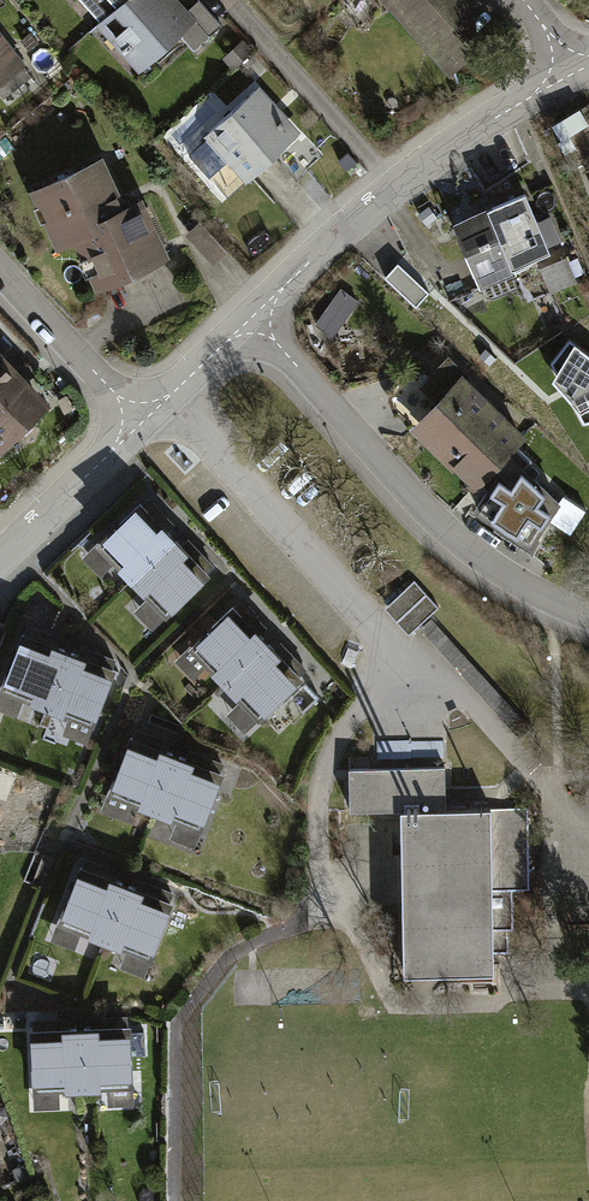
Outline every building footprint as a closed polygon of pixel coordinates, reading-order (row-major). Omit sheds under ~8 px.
[(103,16),(95,23),(138,72),(196,20),(178,0),(89,0),(103,16)] [(452,71),(495,32),(466,0),(386,0),(452,71)] [(27,65),(0,27),(0,85),(27,65)] [(257,89),(203,136),(244,183),(298,135),(257,89)] [(105,156),(30,186),(57,252),(79,243),(98,289),(171,258),(145,195),(125,204),(105,156)] [(537,225),(524,195),(492,209),(497,220),(459,235),(480,286),(550,257),(547,249),(558,244),(549,221),(537,225)] [(552,293),(581,277),(568,253),(539,269),(552,293)] [(398,266),(385,280),(416,308),(429,295),(398,266)] [(357,302),(341,291),(326,312),(342,324),(357,302)] [(569,343),(553,365),(558,375),(554,384),(575,405),(585,426),(588,425),(588,358),(569,343)] [(0,346),(0,453),(53,402),(0,346)] [(514,444),(521,437),(462,380),(467,375),(449,357),(422,385),(439,401),(416,424),(476,483),(479,481),(514,444)] [(531,459),(514,444),(479,481),(488,490),(476,507),(530,544),(557,502),(521,469),(531,459)] [(181,538),(147,502),(85,561),(120,597),(181,538)] [(216,573),(181,538),(120,597),(155,633),(216,573)] [(437,606),(413,580),(384,606),(407,632),(437,606)] [(268,645),(233,609),(172,668),(207,704),(268,645)] [(431,617),(419,628),(518,737),(530,726),(431,617)] [(27,633),(0,706),(0,714),(44,730),(74,650),(27,633)] [(303,681),(269,645),(207,704),(242,740),(303,681)] [(121,667),(74,650),(44,730),(91,747),(121,667)] [(180,752),(133,734),(103,814),(150,831),(180,752)] [(227,770),(180,752),(150,831),(196,849),(227,770)] [(444,766),(349,768),(349,809),(400,809),(403,971),(493,968),(493,941),(504,941),(504,928),(512,928),(512,888),(529,888),(528,807),(490,808),(490,807),(445,808),(444,766)] [(127,882),(80,864),(50,944),(97,962),(127,882)] [(174,900),(127,882),(97,962),(143,979),(174,900)] [(129,1027),(80,1028),(80,1113),(130,1112),(129,1027)] [(79,1028),(30,1028),(30,1113),(80,1113),(79,1028)]
